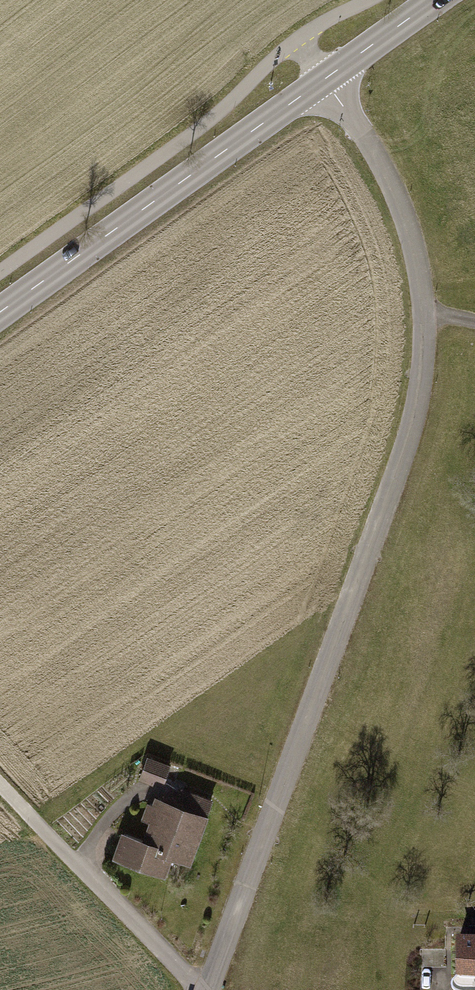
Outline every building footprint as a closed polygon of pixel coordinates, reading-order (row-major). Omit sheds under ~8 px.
[(192,868),(210,820),(153,799),(137,838),(124,833),(115,860),(169,882),(177,863),(192,868)] [(459,941),(459,989),(474,989),(474,941),(459,941)]
